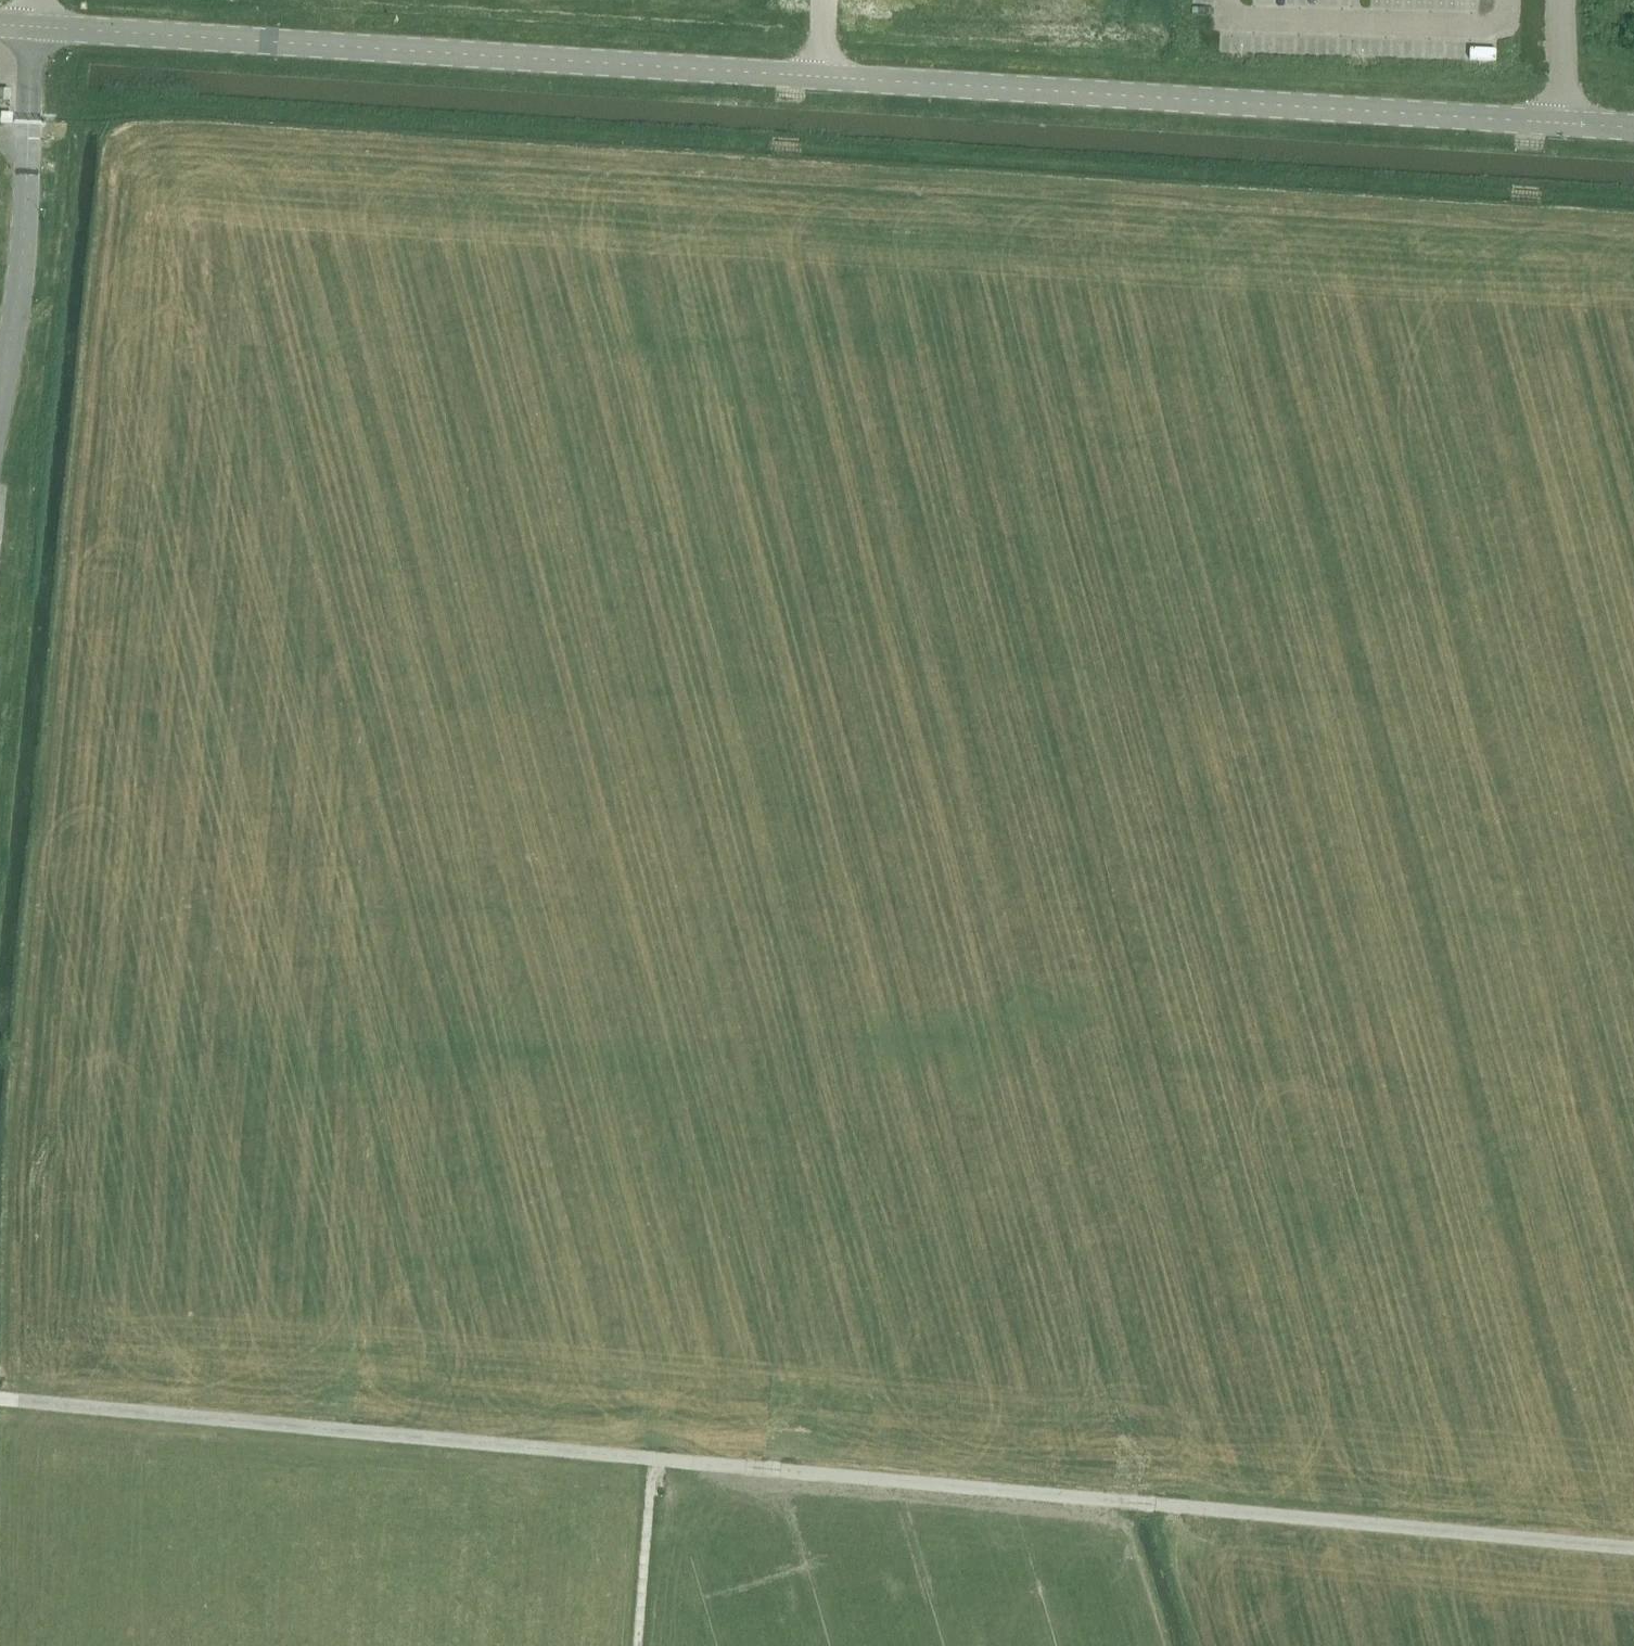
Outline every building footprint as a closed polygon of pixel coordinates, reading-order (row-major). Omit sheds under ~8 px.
[(1,103),(9,103),(10,92),(0,91),(0,103),(1,103)] [(10,126),(11,112),(0,112),(0,125),(10,126)]
